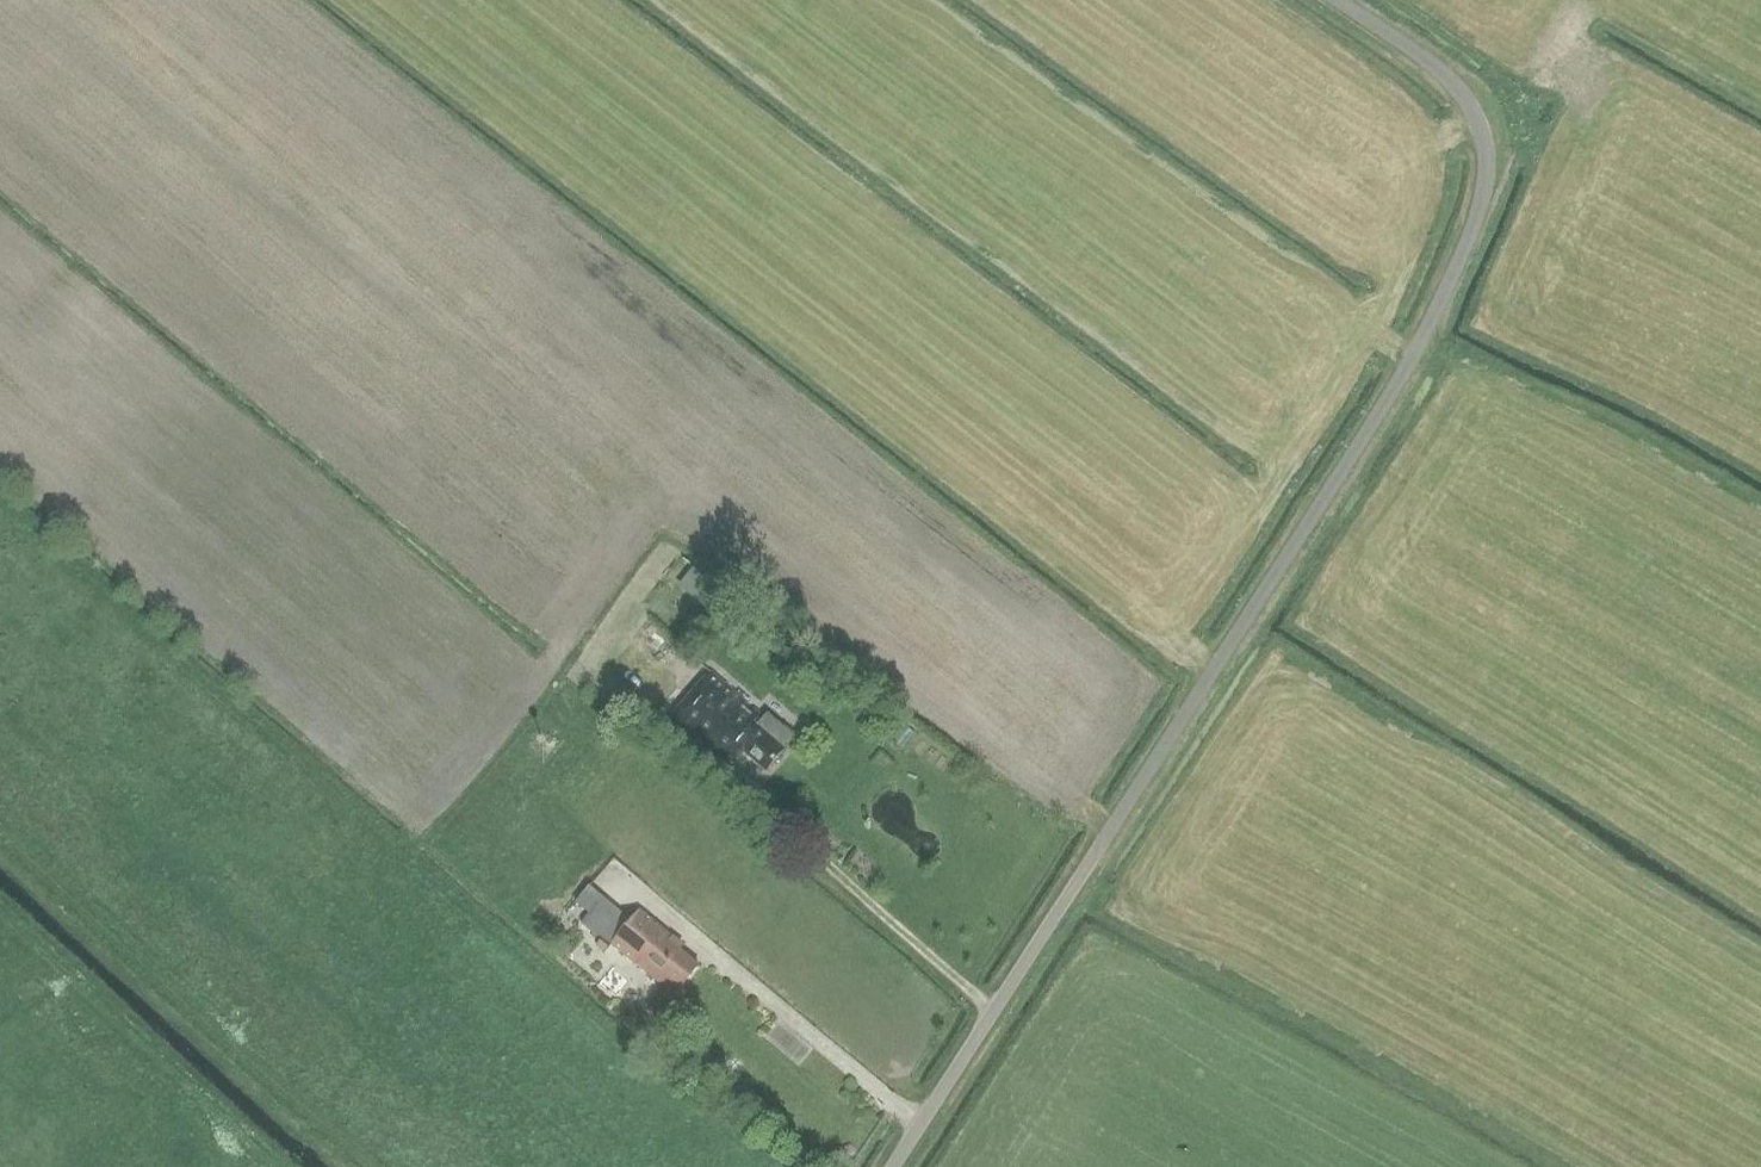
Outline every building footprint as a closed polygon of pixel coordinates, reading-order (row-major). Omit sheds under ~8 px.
[(765,770),(793,738),(767,715),(765,718),(712,671),(670,718),(727,769),(743,750),(765,770)] [(581,922),(608,945),(629,920),(589,885),(575,902),(588,913),(581,922)] [(675,995),(701,963),(670,938),(672,936),(640,909),(612,943),(675,995)]
